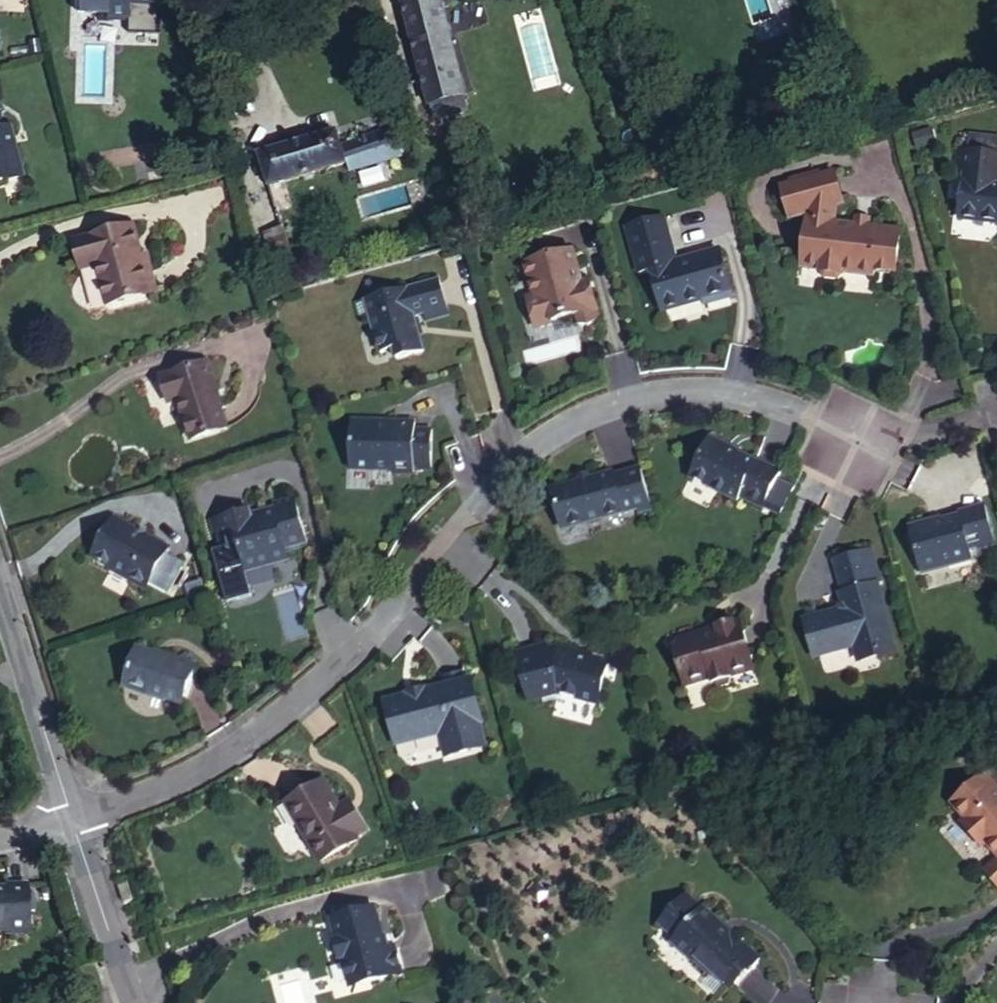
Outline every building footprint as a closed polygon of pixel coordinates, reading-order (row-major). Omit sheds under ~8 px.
[(160,0),(79,0),(78,12),(101,13),(100,18),(109,18),(109,19),(131,19),(131,7),(160,8),(160,0)] [(463,96),(437,0),(403,0),(430,105),(463,96)] [(25,176),(12,125),(2,128),(0,120),(0,183),(25,176)] [(269,186),(284,181),(347,163),(349,172),(401,156),(393,128),(371,135),(341,144),(337,131),(259,154),(269,186)] [(996,154),(996,138),(969,134),(967,150),(996,154)] [(995,185),(996,168),(996,154),(967,150),(955,150),(953,171),(964,173),(959,219),(996,223),(996,185),(995,185)] [(837,204),(844,203),(835,172),(782,187),(791,218),(809,212),(804,259),(823,261),(821,272),(824,278),(840,279),(844,274),(844,272),(875,276),(876,269),(896,271),(901,230),(870,227),(854,225),(834,222),(837,204)] [(291,206),(284,181),(269,186),(277,211),(291,206)] [(854,225),(870,227),(870,219),(856,216),(854,225)] [(706,304),(733,296),(721,249),(690,258),(690,261),(684,263),(680,261),(678,262),(664,217),(628,228),(641,274),(653,270),(664,310),(705,298),(706,304)] [(133,225),(78,239),(84,260),(96,257),(108,304),(157,291),(150,267),(144,268),(133,225)] [(301,287),(283,227),(265,233),(284,292),(301,287)] [(579,323),(589,325),(600,317),(590,280),(579,283),(575,269),(577,268),(572,249),(526,262),(535,296),(527,298),(534,321),(552,316),(552,320),(575,314),(579,323)] [(450,314),(440,278),(354,301),(358,316),(365,319),(371,318),(381,353),(394,350),(397,359),(424,351),(414,317),(427,314),(429,320),(450,314)] [(216,391),(219,389),(209,361),(162,378),(170,403),(180,400),(187,420),(184,424),(188,434),(192,436),(193,438),(228,427),(216,391)] [(379,425),(379,423),(352,422),(351,469),(392,470),(392,473),(414,474),(414,467),(431,468),(432,431),(415,430),(416,424),(394,423),(394,426),(379,425)] [(764,509),(782,472),(757,460),(756,462),(729,449),(730,447),(710,438),(690,478),(739,501),(741,497),(764,509)] [(638,513),(652,509),(641,467),(613,474),(612,472),(551,489),(561,524),(586,518),(587,521),(636,508),(638,513)] [(309,545),(295,495),(273,502),(275,509),(265,512),(265,510),(252,513),(250,508),(212,518),(216,532),(227,529),(231,544),(239,542),(247,570),(274,562),(272,555),(309,545)] [(930,524),(929,521),(909,526),(920,570),(948,562),(949,565),(972,558),(969,548),(994,542),(985,504),(958,511),(959,515),(930,524)] [(169,547),(114,518),(94,557),(132,577),(131,579),(147,588),(149,584),(162,591),(179,560),(166,552),(169,547)] [(869,653),(894,646),(876,582),(881,580),(872,547),(833,557),(842,590),(840,591),(843,604),(839,610),(803,620),(813,657),(854,645),(854,646),(869,653)] [(166,593),(183,562),(179,560),(162,591),(166,593)] [(732,680),(731,677),(755,670),(741,625),(736,627),(735,622),(715,628),(718,637),(701,642),(695,638),(677,643),(674,648),(686,688),(711,680),(713,686),(714,685),(718,690),(729,686),(730,680),(732,680)] [(578,655),(579,653),(556,648),(543,651),(541,645),(515,652),(529,701),(557,693),(598,703),(610,657),(590,652),(589,658),(578,655)] [(172,658),(172,660),(136,648),(123,685),(149,695),(150,692),(181,703),(194,665),(172,658)] [(448,757),(486,747),(480,723),(483,722),(473,680),(428,691),(427,688),(415,691),(416,697),(409,699),(408,696),(386,702),(396,742),(415,737),(416,740),(442,734),(448,757)] [(991,778),(957,806),(971,823),(966,827),(985,850),(990,846),(996,855),(996,786),(991,778)] [(356,807),(343,815),(334,799),(335,799),(323,779),(290,799),(300,817),(297,819),(321,860),(357,838),(354,833),(367,826),(356,807)] [(124,903),(134,899),(128,883),(120,885),(124,896),(122,897),(124,903)] [(25,884),(5,884),(5,888),(0,888),(0,930),(5,930),(5,934),(25,934),(25,884)] [(699,909),(683,895),(658,922),(674,937),(670,941),(692,961),(692,966),(704,977),(712,973),(728,988),(750,966),(752,968),(760,960),(741,943),(743,940),(733,930),(728,935),(722,929),(722,925),(702,907),(699,909)] [(365,977),(369,981),(402,972),(394,943),(384,946),(373,907),(331,918),(336,938),(333,939),(339,959),(345,958),(351,981),(365,977)]
